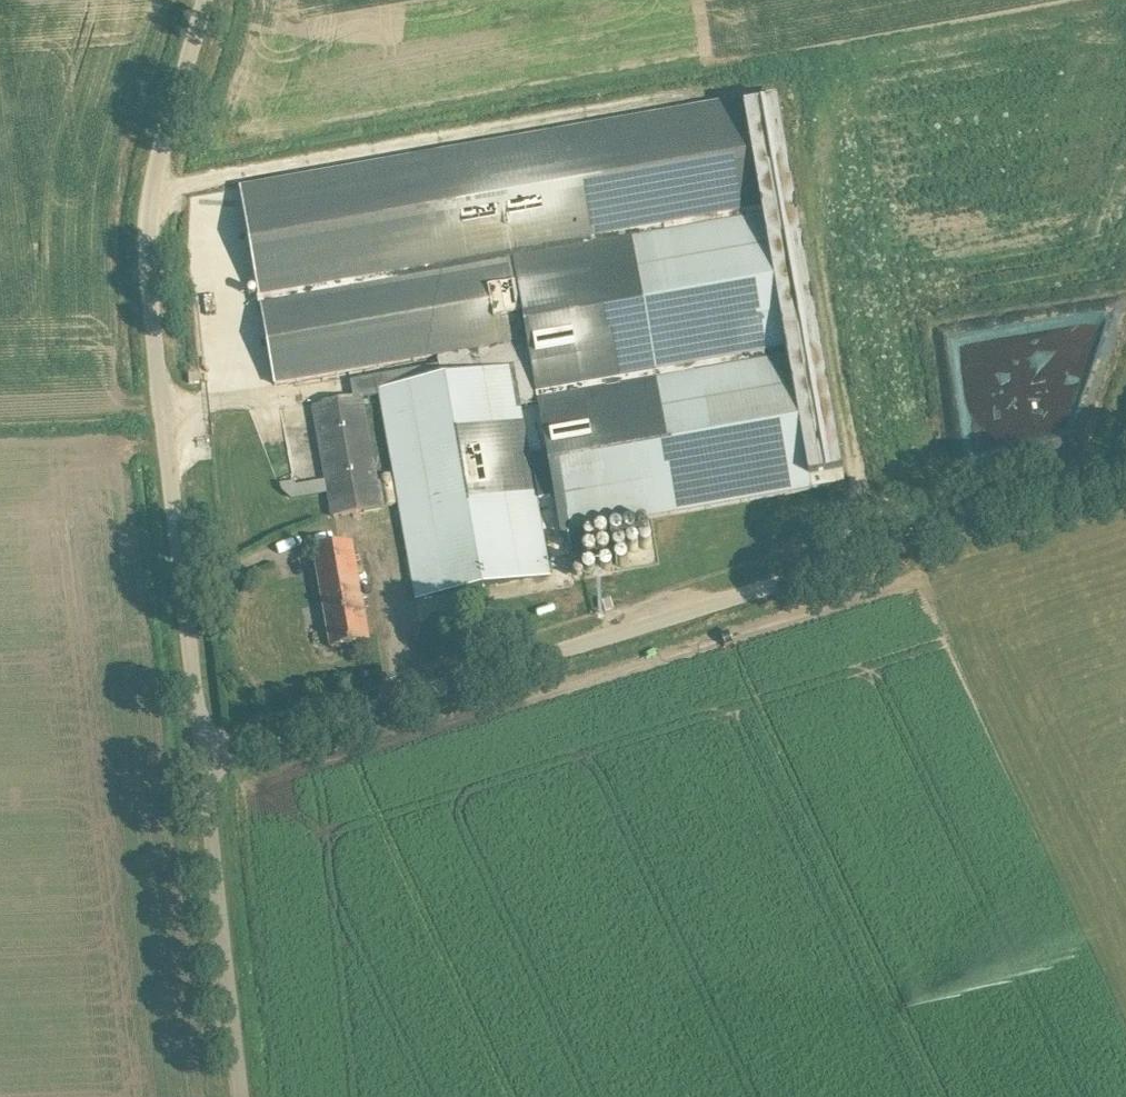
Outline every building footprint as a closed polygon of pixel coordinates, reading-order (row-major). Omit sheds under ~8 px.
[(566,533),(972,461),(949,329),(922,334),(921,326),(1036,306),(992,57),(743,100),(242,189),(276,384),(437,356),(441,380),(378,391),(415,597),(550,573),(520,406),(543,402),(566,533)] [(368,396),(336,401),(314,405),(333,516),(385,507),(380,480),(379,480),(366,408),(370,407),(368,396)] [(352,542),(336,545),(314,549),(332,648),(370,641),(352,542)]
